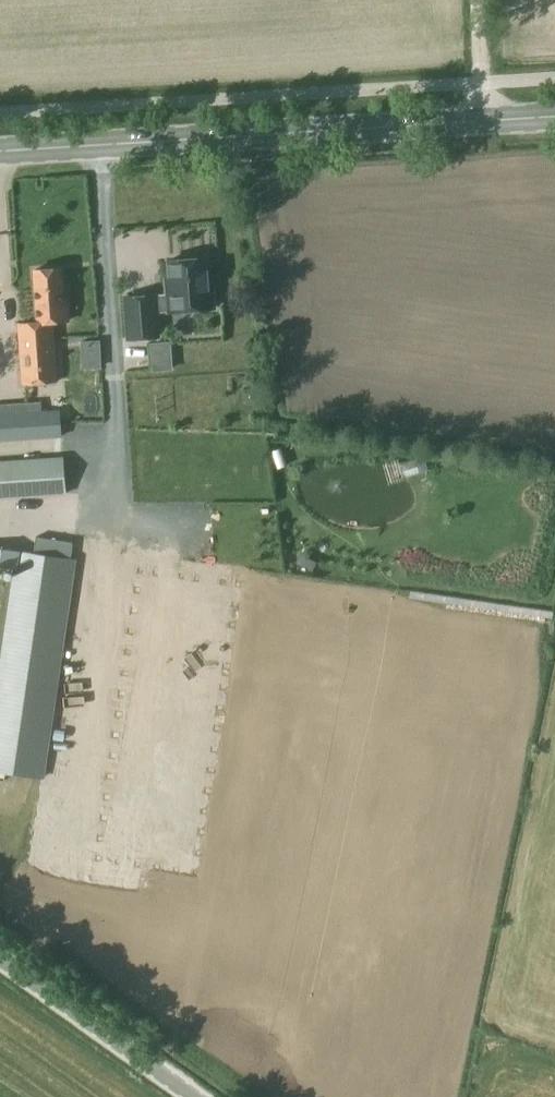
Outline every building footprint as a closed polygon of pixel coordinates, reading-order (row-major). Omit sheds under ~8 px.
[(169,260),(171,293),(171,295),(154,296),(155,311),(168,310),(168,311),(213,308),(212,290),(208,291),(205,257),(169,260)] [(56,381),(52,321),(67,319),(66,300),(62,300),(60,267),(32,269),(36,320),(17,321),(22,384),(56,381)] [(149,333),(145,293),(120,294),(124,334),(149,333)] [(82,350),(100,350),(100,340),(82,341),(82,350)] [(61,436),(60,410),(0,414),(0,440),(61,436)] [(66,493),(63,456),(0,462),(0,497),(66,493)] [(403,478),(428,470),(423,456),(399,463),(403,478)] [(17,523),(17,512),(0,513),(0,524),(17,523)] [(13,570),(0,662),(0,770),(42,776),(74,558),(70,557),(72,544),(36,538),(34,552),(0,547),(0,568),(13,570)] [(139,567),(98,850),(96,858),(183,871),(197,873),(198,865),(239,582),(225,580),(139,567)]
